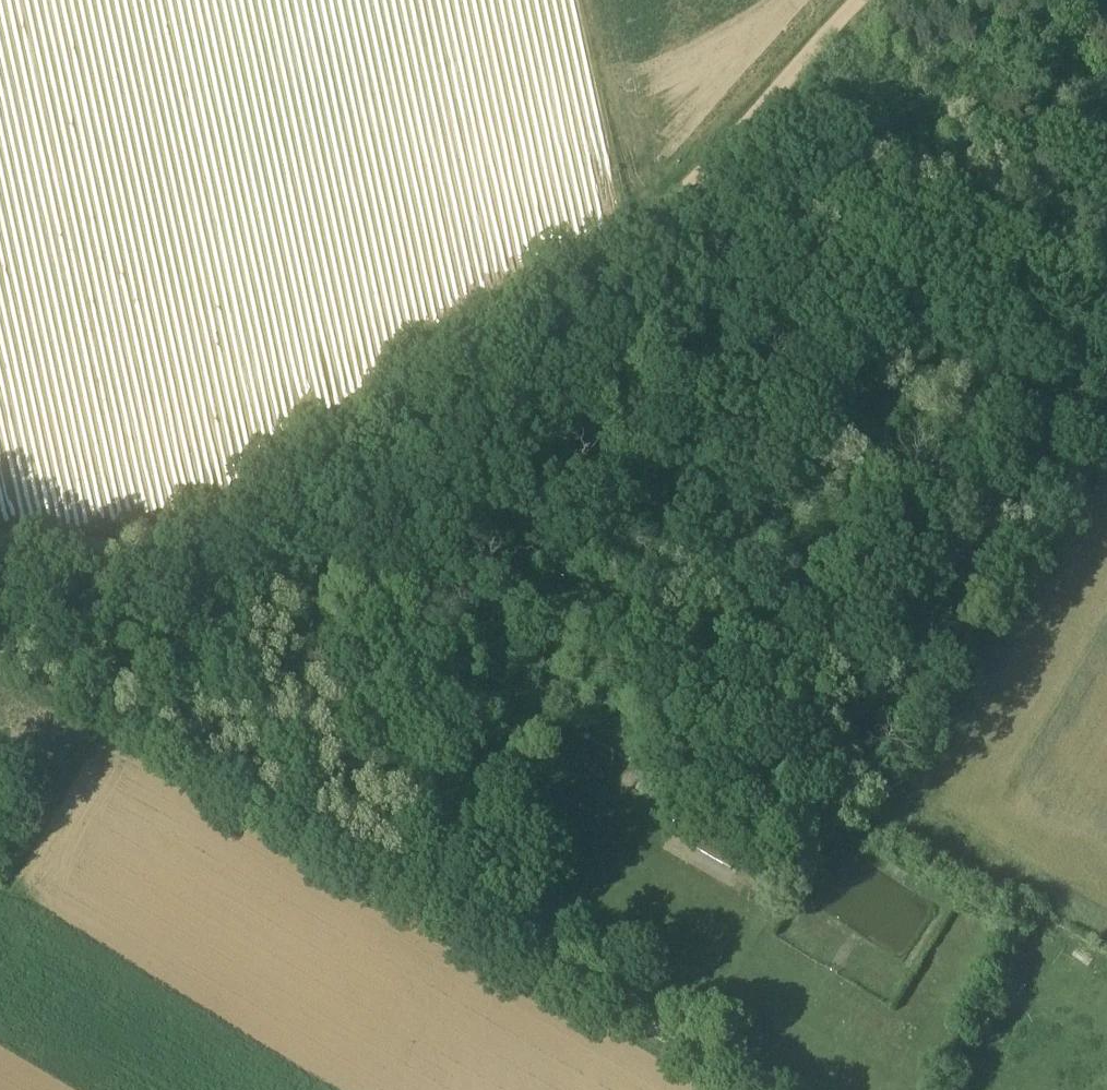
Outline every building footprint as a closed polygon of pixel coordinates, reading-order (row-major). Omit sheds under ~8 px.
[(732,871),(743,851),(739,848),(736,852),(702,833),(693,848),(732,871)]
